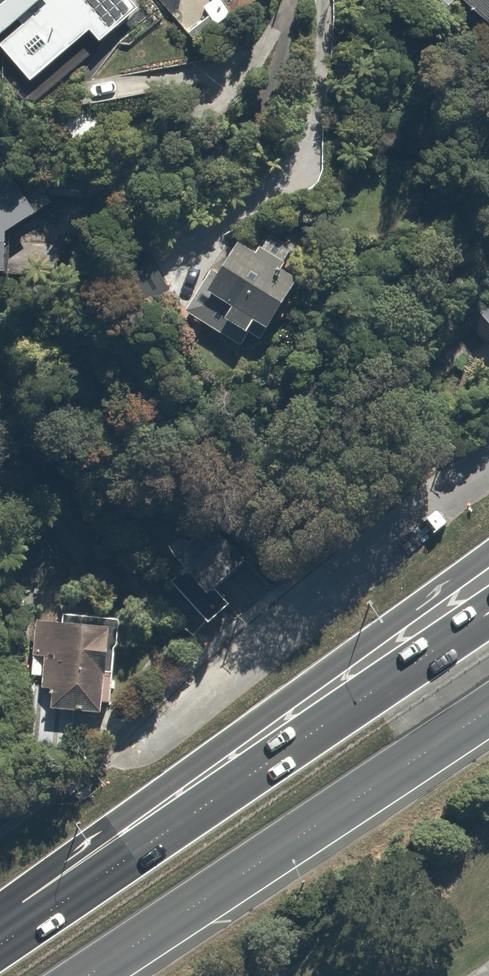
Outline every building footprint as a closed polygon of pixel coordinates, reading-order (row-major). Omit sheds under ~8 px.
[(6,64),(31,91),(94,35),(106,48),(153,6),(147,0),(0,0),(0,70),(6,64)] [(205,9),(211,17),(190,33),(201,49),(267,0),(217,0),(205,9)] [(460,0),(421,0),(444,24),(464,5),(460,0)] [(464,5),(488,30),(488,0),(460,0),(464,5)] [(10,275),(11,192),(0,192),(0,275),(10,275)] [(276,339),(310,279),(288,267),(299,249),(249,221),(205,299),(190,291),(174,320),(213,343),(223,325),(251,341),(258,329),(276,339)] [(463,312),(488,337),(488,286),(463,312)] [(239,501),(175,553),(213,599),(277,547),(239,501)] [(28,656),(39,657),(37,684),(50,684),(49,712),(115,715),(119,622),(30,618),(28,656)]
